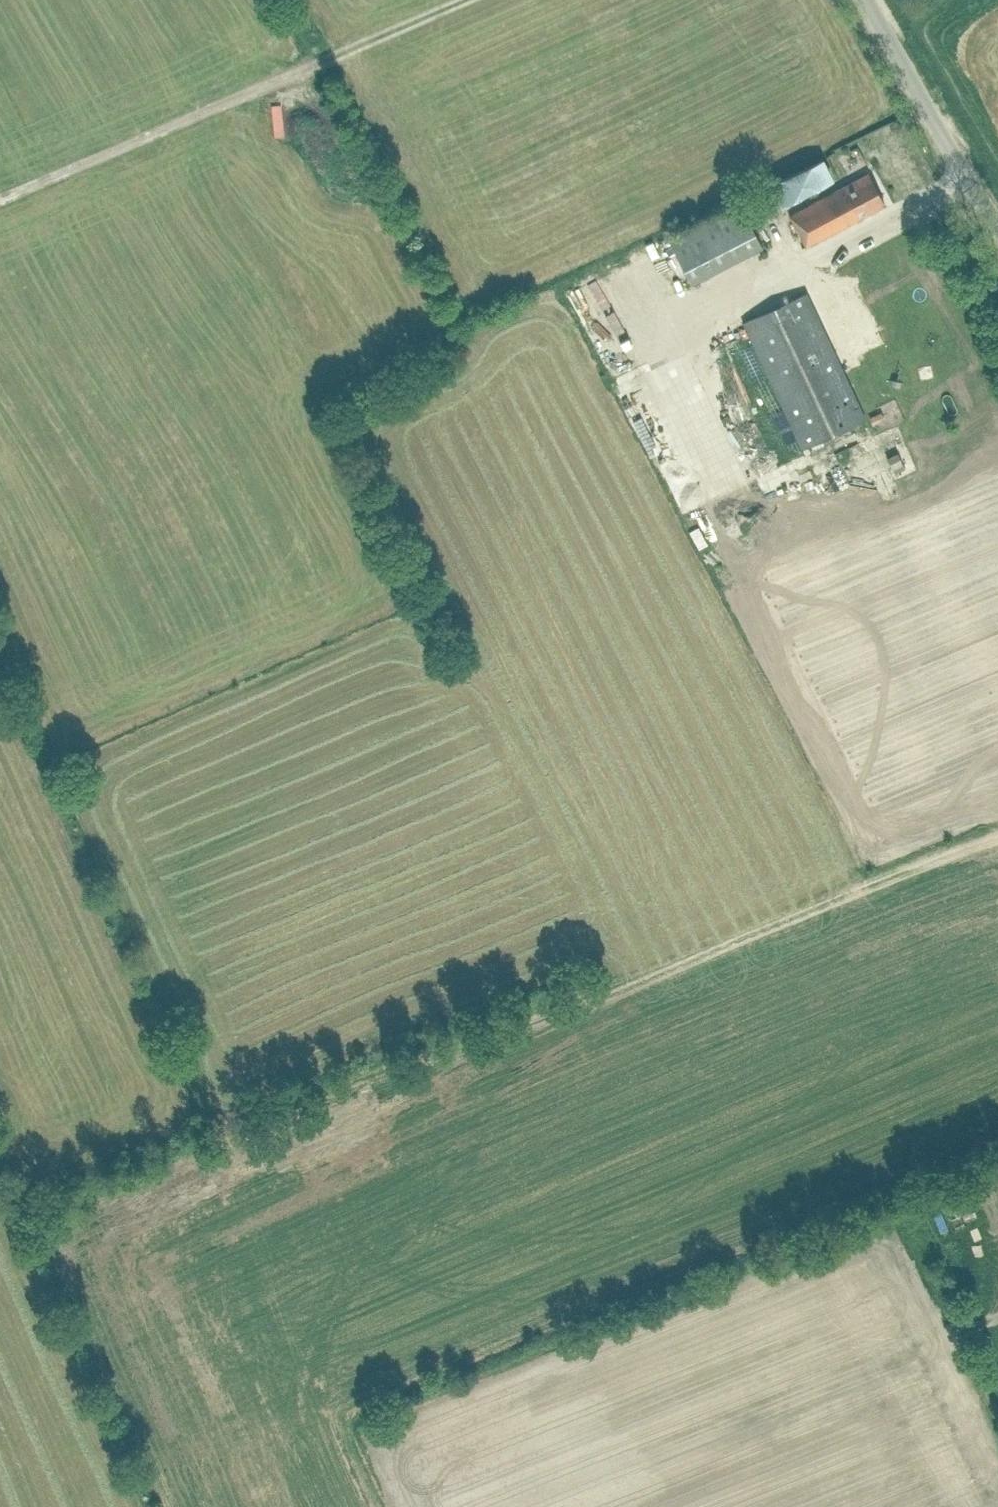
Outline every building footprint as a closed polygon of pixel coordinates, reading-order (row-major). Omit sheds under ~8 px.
[(851,182),(790,215),(806,246),(885,204),(859,156),(841,165),(851,182)] [(824,157),(770,182),(777,199),(781,207),(834,179),(824,157)] [(740,203),(669,239),(691,282),(762,246),(740,203)] [(743,321),(803,448),(866,419),(806,291),(743,321)]
